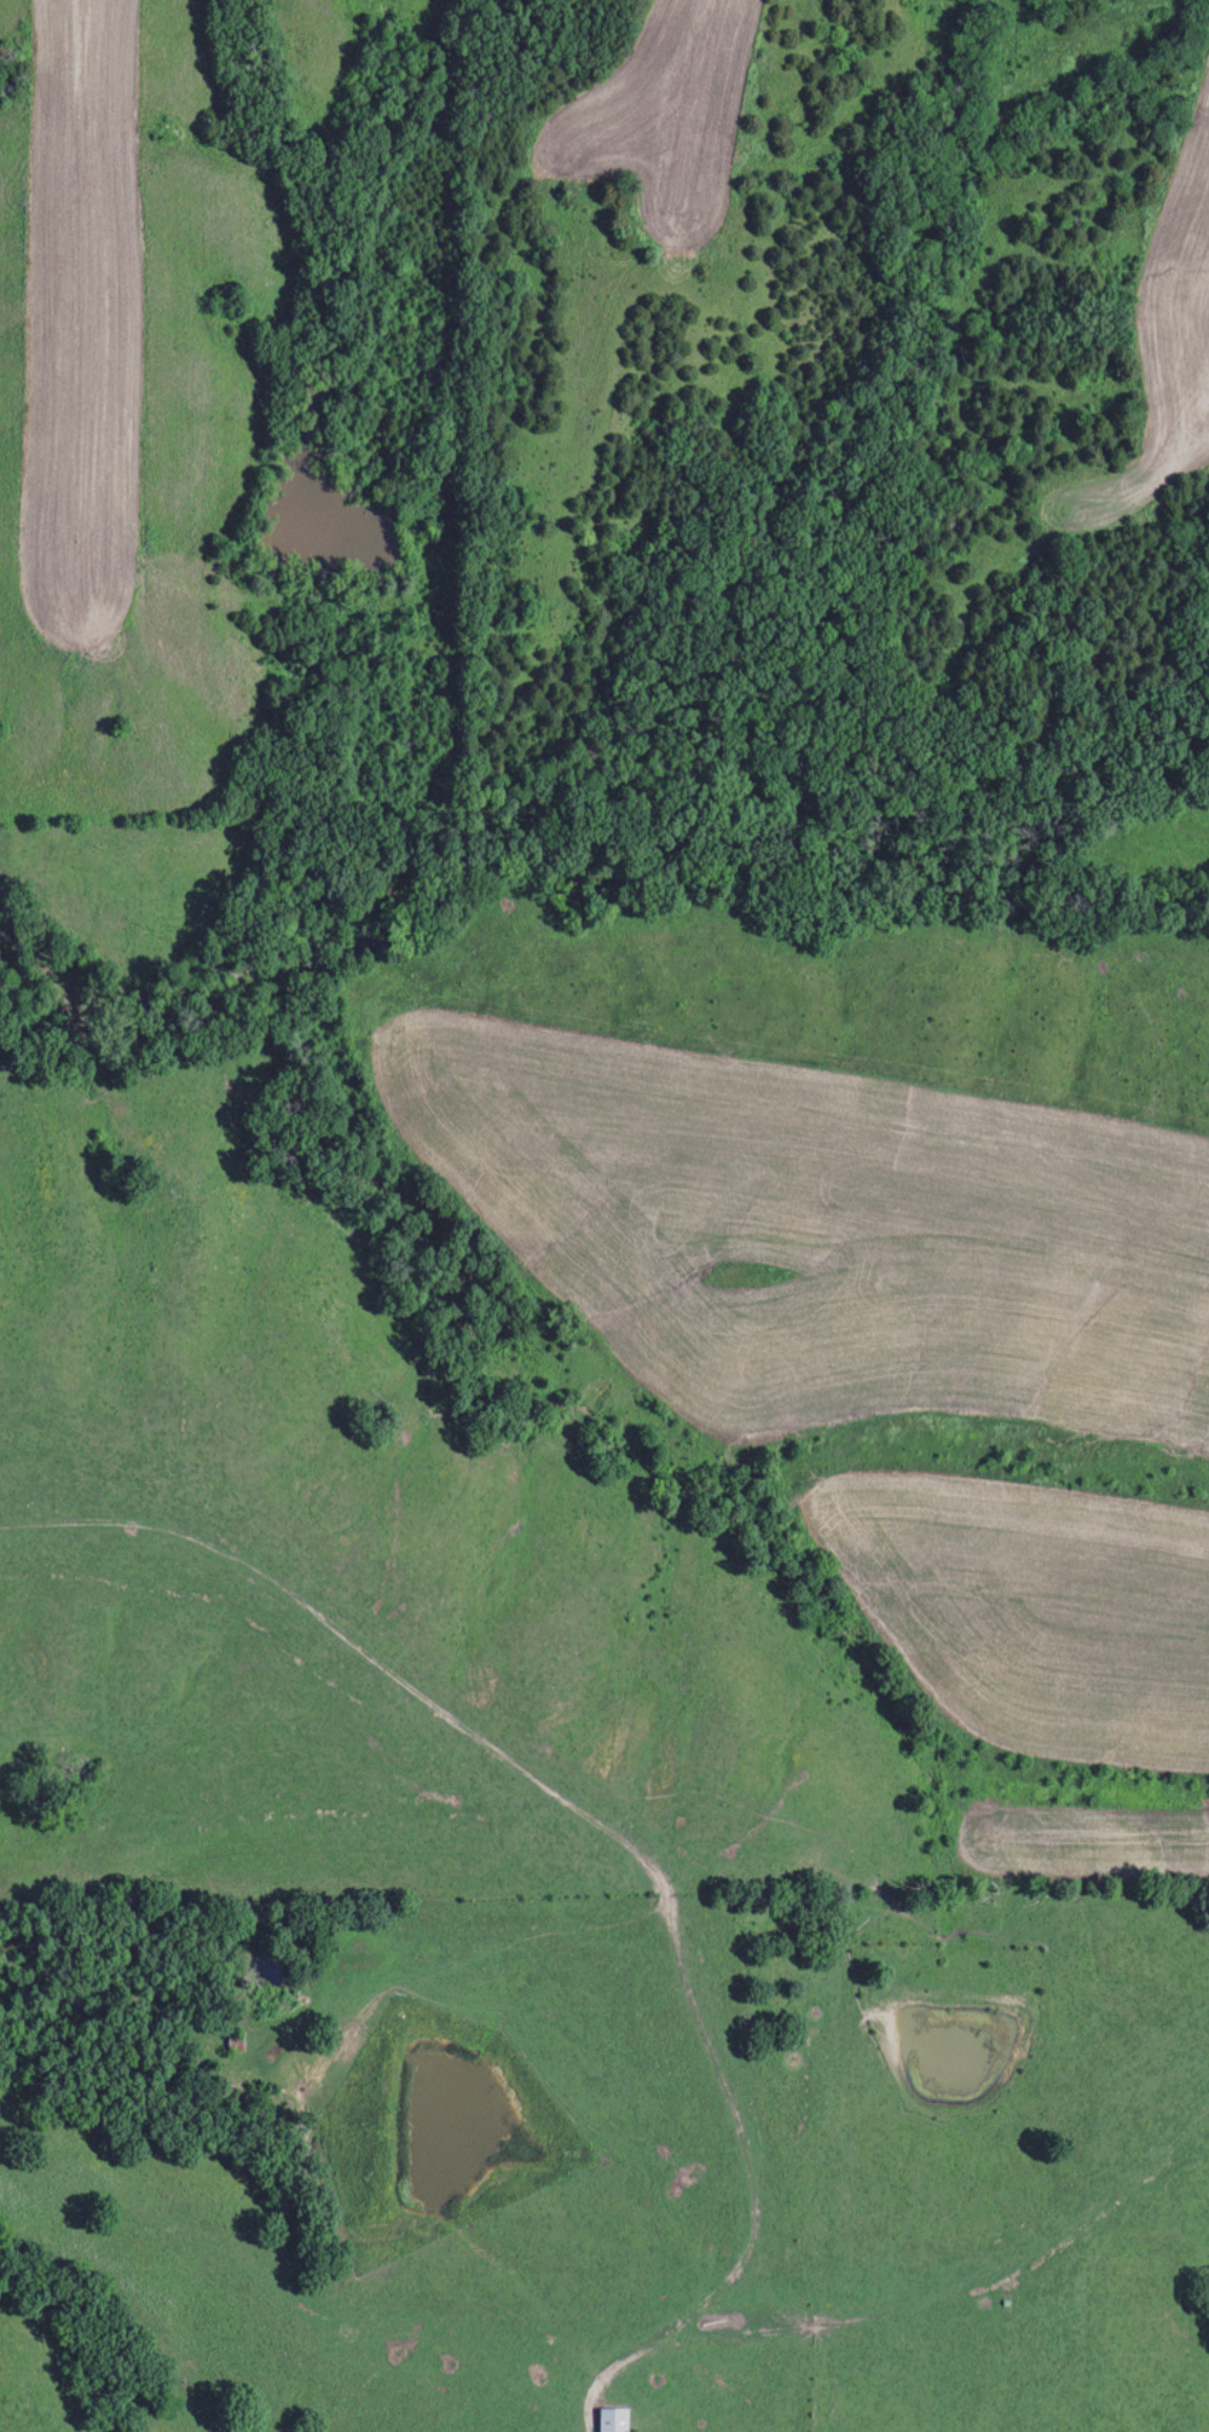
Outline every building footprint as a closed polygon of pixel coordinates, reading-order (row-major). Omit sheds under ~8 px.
[(627,2409),(599,2409),(599,2431),(627,2431),(627,2409)]
